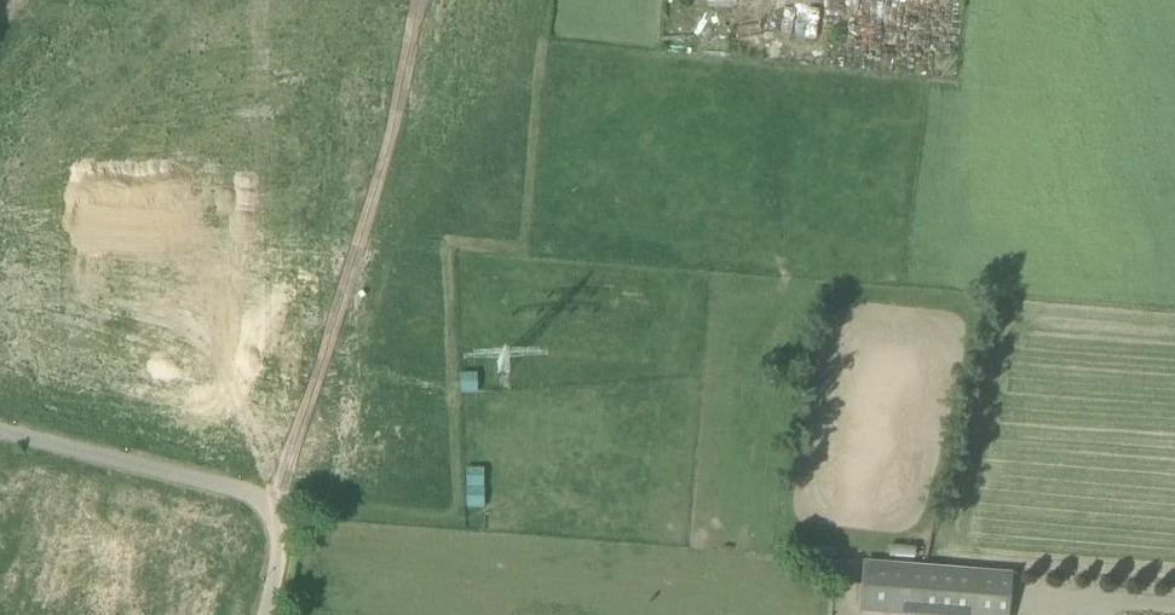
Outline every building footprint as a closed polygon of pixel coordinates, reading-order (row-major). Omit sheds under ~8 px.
[(1013,574),(865,562),(861,614),(1010,614),(1013,574)]
